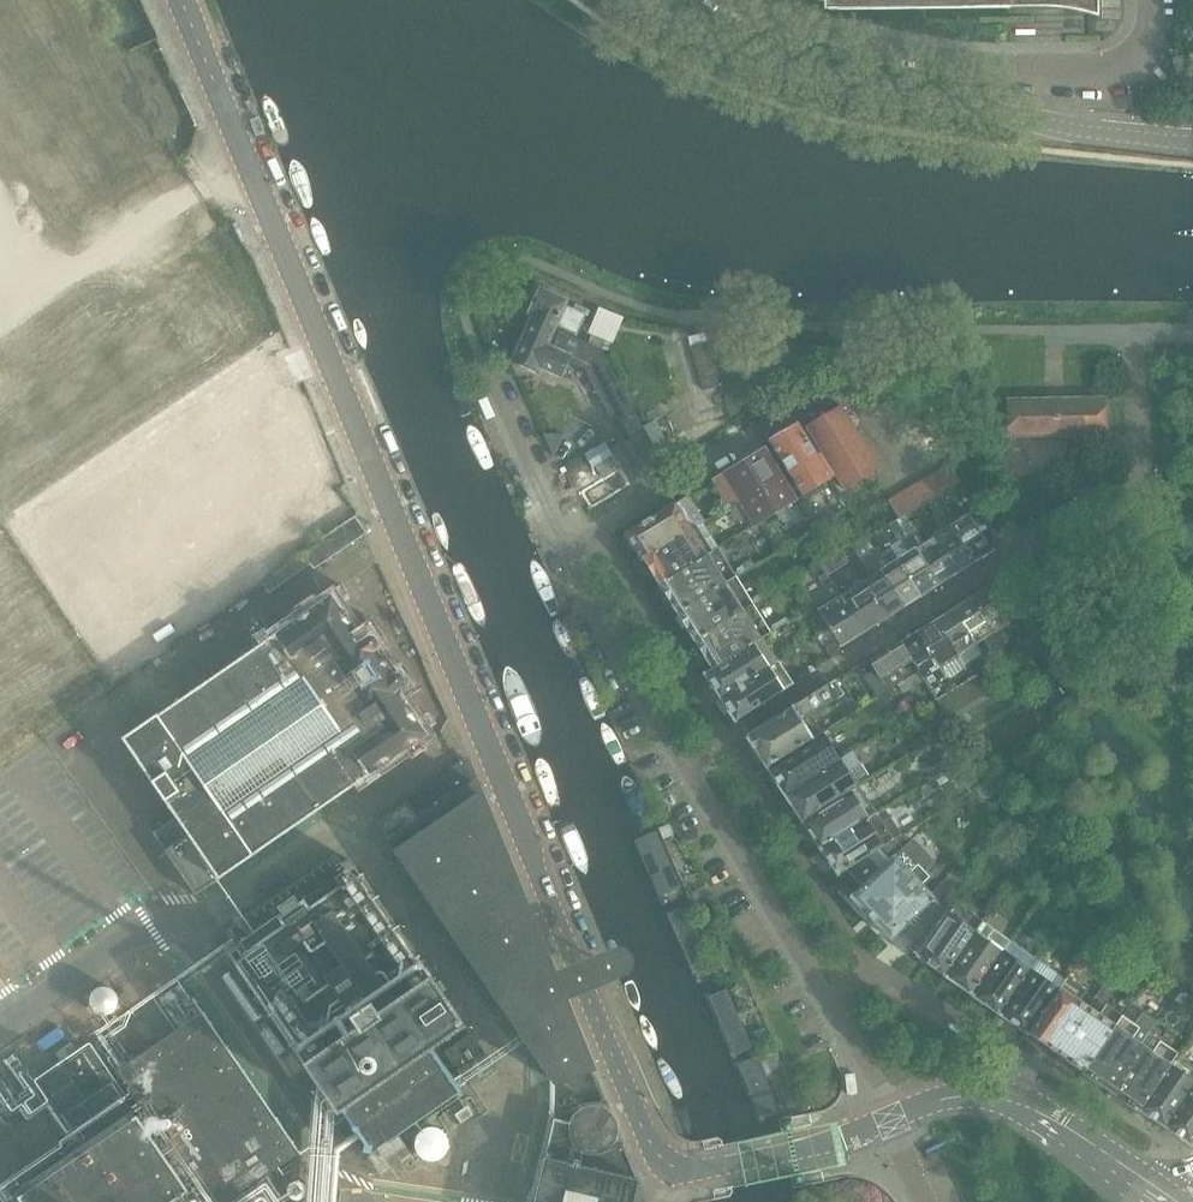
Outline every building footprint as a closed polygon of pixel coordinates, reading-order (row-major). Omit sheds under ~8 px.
[(825,2),(825,10),(1011,8),(1047,8),(1054,8),(1060,9),(1072,11),(1085,13),(1091,15),(1099,17),(1098,0),(811,0),(825,2)] [(535,315),(526,336),(544,345),(546,343),(553,329),(559,332),(562,327),(577,334),(585,316),(564,306),(566,302),(541,290),(531,313),(535,315)] [(557,336),(559,332),(553,329),(546,343),(544,345),(526,336),(525,336),(514,361),(537,371),(539,367),(560,377),(570,357),(564,354),(570,342),(557,336)] [(589,344),(602,350),(606,339),(593,334),(589,344)] [(693,347),(704,390),(719,386),(707,343),(693,347)] [(1010,436),(1105,434),(1104,400),(1057,401),(1009,402),(1010,436)] [(821,452),(816,455),(831,480),(837,476),(845,490),(880,469),(841,405),(806,426),(821,452)] [(798,425),(771,442),(805,496),(831,480),(816,455),(798,425)] [(628,435),(643,462),(657,454),(642,428),(628,435)] [(564,436),(545,435),(554,456),(564,436)] [(625,441),(609,451),(635,492),(650,482),(625,441)] [(604,444),(587,454),(595,466),(596,465),(604,478),(619,469),(604,444)] [(765,449),(713,481),(729,508),(739,502),(754,526),(797,501),(765,449)] [(950,464),(888,502),(899,520),(924,505),(962,482),(953,469),(950,464)] [(625,539),(625,542),(629,550),(632,551),(635,549),(643,561),(703,524),(703,523),(704,522),(688,496),(671,506),(667,506),(662,509),(661,513),(626,534),(627,537),(625,539)] [(937,507),(974,562),(991,551),(991,550),(994,548),(994,544),(993,540),(991,531),(990,524),(987,515),(986,512),(984,508),(982,503),(979,498),(979,499),(981,503),(968,515),(959,521),(946,500),(937,506),(937,507)] [(941,532),(933,537),(956,573),(974,562),(937,507),(929,512),(941,532)] [(366,533),(355,517),(303,553),(314,569),(366,533)] [(956,573),(933,537),(924,543),(911,522),(902,527),(939,584),(956,573)] [(644,563),(643,566),(648,573),(651,574),(653,573),(655,576),(660,584),(719,548),(703,524),(643,561),(644,563),(643,563),(644,563)] [(906,554),(898,559),(922,595),(939,584),(902,527),(902,528),(905,532),(896,538),(906,554)] [(881,570),(863,542),(862,541),(853,547),(872,576),(863,582),(886,618),(904,606),(881,570)] [(735,577),(735,576),(736,575),(719,548),(660,584),(662,586),(661,587),(659,591),(665,601),(670,601),(671,600),(671,602),(678,613),(678,612),(735,577)] [(832,556),(821,563),(827,573),(829,575),(840,568),(832,556)] [(898,559),(881,570),(904,606),(922,595),(898,559)] [(689,630),(695,641),(696,640),(753,605),(735,577),(678,612),(679,614),(678,615),(676,619),(682,629),(687,629),(688,628),(689,630)] [(863,582),(841,595),(864,632),(886,618),(863,582)] [(834,600),(818,610),(838,641),(841,646),(864,632),(841,595),(833,583),(826,588),(834,600)] [(989,588),(972,599),(1001,648),(1009,642),(1001,629),(1010,622),(989,588)] [(332,594),(122,739),(177,817),(153,833),(197,897),(429,736),(398,691),(402,688),(403,687),(404,685),(405,684),(405,682),(405,680),(404,677),(402,675),(401,675),(400,674),(399,673),(397,673),(396,673),(394,674),(392,669),(391,669),(390,669),(389,670),(379,655),(380,655),(381,654),(380,653),(378,649),(379,648),(379,647),(379,645),(379,643),(379,642),(379,641),(378,639),(377,638),(375,637),(374,636),(371,636),(369,636),(367,636),(363,639),(332,594)] [(972,599),(954,610),(975,645),(982,640),(995,662),(1006,656),(1001,648),(972,599)] [(707,658),(706,658),(713,669),(752,645),(753,646),(763,639),(762,638),(771,633),(753,605),(696,640),(697,642),(696,643),(694,647),(700,657),(705,657),(706,656),(707,658)] [(954,610),(937,621),(966,669),(971,678),(980,672),(972,660),(981,654),(975,645),(954,610)] [(937,621),(919,633),(946,676),(948,680),(966,669),(937,621)] [(919,633),(901,644),(911,661),(918,673),(924,681),(931,692),(941,685),(939,681),(946,676),(919,633)] [(838,641),(826,648),(833,659),(834,658),(841,646),(838,641)] [(901,644),(871,663),(875,670),(888,691),(912,676),(905,665),(911,661),(901,644)] [(706,673),(704,674),(711,684),(720,697),(767,668),(753,646),(752,645),(713,669),(706,673)] [(729,711),(735,721),(782,691),(767,668),(720,697),(729,711)] [(875,670),(865,676),(878,698),(888,691),(875,670)] [(905,681),(898,685),(904,694),(924,681),(918,673),(905,681)] [(821,734),(821,733),(811,717),(838,700),(829,684),(747,736),(767,768),(821,734)] [(935,699),(922,708),(936,730),(949,722),(935,699)] [(821,734),(767,768),(779,786),(785,795),(849,755),(848,754),(840,759),(823,733),(821,734)] [(848,754),(849,755),(785,795),(791,804),(791,803),(803,822),(858,787),(870,779),(853,751),(848,754)] [(469,776),(472,774),(467,761),(452,771),(375,824),(553,1084),(592,1069),(564,999),(476,783),(475,784),(473,782),(470,778),(469,776)] [(990,784),(978,792),(981,797),(988,798),(996,793),(990,784)] [(820,848),(875,813),(858,787),(803,822),(809,832),(810,832),(820,848)] [(1014,805),(1007,816),(1012,823),(1026,818),(1014,805)] [(875,813),(820,848),(827,859),(827,858),(838,875),(846,870),(895,840),(901,836),(883,808),(875,813)] [(675,835),(670,825),(659,830),(664,840),(675,835)] [(656,831),(635,841),(661,897),(683,887),(656,831)] [(930,895),(915,881),(925,871),(903,849),(895,840),(846,870),(863,887),(852,898),(891,939),(900,931),(917,947),(964,882),(955,871),(930,895)] [(327,1088),(338,1104),(337,1105),(342,1112),(346,1109),(358,1126),(356,1127),(359,1130),(360,1129),(376,1152),(466,1091),(465,1089),(466,1088),(463,1085),(462,1085),(450,1067),(451,1066),(448,1063),(447,1063),(436,1047),(469,1024),(463,1016),(462,1017),(457,1008),(437,978),(440,976),(438,972),(434,975),(422,956),(425,954),(423,951),(422,950),(419,952),(401,926),(405,924),(402,920),(399,923),(380,897),(384,894),(381,891),(378,893),(365,875),(368,872),(365,869),(361,872),(351,857),(344,862),(343,862),(342,863),(340,860),(342,859),(340,857),(326,867),(326,868),(319,873),(319,872),(316,875),(309,881),(308,880),(303,883),(304,884),(300,887),(300,886),(297,888),(293,883),(265,903),(269,908),(228,936),(233,943),(228,946),(237,958),(233,961),(236,965),(239,963),(251,981),(248,984),(251,987),(254,985),(272,1011),(269,1013),(272,1017),(275,1015),(293,1041),(290,1043),(293,1047),(296,1045),(309,1063),(306,1065),(309,1069),(312,1067),(326,1088),(327,1088)] [(945,975),(945,976),(984,921),(955,902),(949,912),(917,957),(928,964),(929,964),(945,975)] [(691,904),(672,913),(702,979),(720,971),(691,904)] [(972,994),(972,995),(1011,941),(984,921),(945,976),(956,984),(956,983),(972,994)] [(999,1014),(1000,1015),(1039,960),(1011,941),(972,995),(983,1003),(983,1002),(999,1014)] [(1039,960),(1000,1015),(1010,1022),(1010,1021),(1028,1034),(1068,978),(1067,977),(1066,979),(1039,960)] [(1068,978),(1028,1034),(1048,1047),(1048,1046),(1058,1053),(1098,997),(1088,990),(1087,991),(1068,978)] [(1173,981),(1164,994),(1174,1001),(1174,1000),(1183,988),(1177,984),(1173,981)] [(727,987),(708,996),(735,1056),(754,1047),(727,987)] [(1183,988),(1174,1000),(1184,1007),(1191,997),(1192,995),(1183,988)] [(1067,1059),(1066,1060),(1083,1072),(1123,1016),(1106,1004),(1106,1003),(1098,997),(1058,1053),(1067,1059)] [(266,1175),(303,1150),(247,1071),(204,1011),(120,1070),(147,1109),(139,1114),(92,1045),(83,1051),(83,1050),(82,1051),(61,1021),(44,1033),(65,1063),(40,1080),(82,1140),(11,1191),(16,1197),(21,1193),(22,1195),(17,1198),(20,1201),(22,1201),(24,1200),(25,1201),(285,1201),(266,1175)] [(1151,1034),(1158,1024),(1142,1013),(1135,1024),(1123,1016),(1083,1072),(1101,1084),(1102,1084),(1112,1090),(1151,1034)] [(475,1033),(450,1050),(470,1079),(495,1062),(475,1033)] [(1176,1057),(1178,1053),(1151,1034),(1112,1090),(1121,1097),(1139,1110),(1176,1057)] [(758,1056),(739,1064),(762,1119),(781,1111),(758,1056)] [(1139,1110),(1148,1116),(1149,1116),(1165,1127),(1192,1086),(1192,1069),(1176,1057),(1139,1110)] [(1165,1127),(1182,1138),(1191,1145),(1192,1142),(1192,1086),(1165,1127)] [(640,1180),(638,1179),(631,1161),(624,1145),(623,1145),(621,1139),(607,1104),(565,1122),(554,1119),(534,1201),(635,1201),(640,1180)] [(466,1106),(453,1115),(458,1123),(472,1114),(466,1106)]
